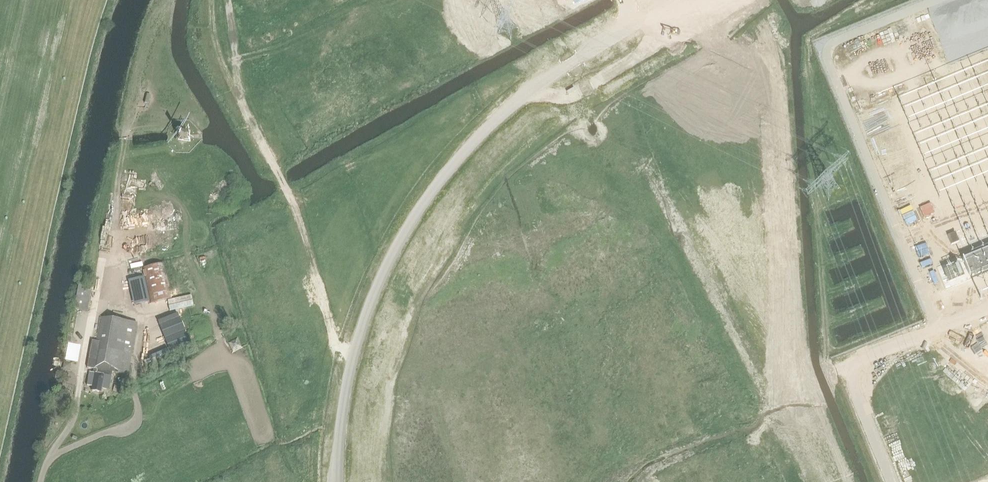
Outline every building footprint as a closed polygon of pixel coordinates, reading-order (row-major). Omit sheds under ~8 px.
[(188,139),(188,135),(188,134),(185,130),(180,131),(176,134),(176,139),(180,143),(185,143),(188,139)] [(959,241),(955,233),(948,235),(952,244),(959,241)] [(940,250),(928,255),(930,259),(942,255),(940,250)] [(932,263),(925,265),(930,284),(938,282),(932,263)] [(172,299),(164,264),(142,269),(150,304),(172,299)] [(74,309),(87,311),(92,282),(79,280),(74,309)] [(126,294),(127,299),(142,296),(140,290),(126,294)] [(177,316),(203,311),(202,306),(176,310),(177,316)] [(89,372),(87,385),(92,386),(91,391),(100,392),(101,388),(108,389),(111,376),(106,375),(107,371),(128,375),(137,324),(100,317),(92,359),(89,359),(87,367),(93,368),(93,373),(89,372)] [(172,320),(150,324),(153,339),(174,335),(172,320)] [(186,341),(170,345),(172,351),(188,347),(186,341)]
